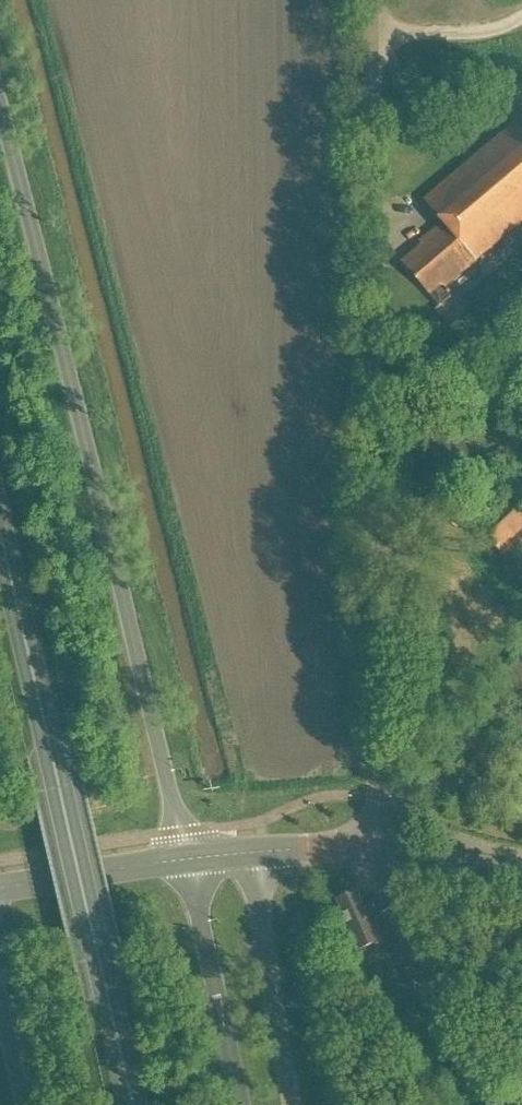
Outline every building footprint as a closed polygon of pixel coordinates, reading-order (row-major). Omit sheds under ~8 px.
[(403,264),(440,307),(451,298),(444,290),(521,223),(521,131),(516,124),(424,202),(444,224),(421,244),(426,250),(421,254),(418,252),(403,264)] [(521,538),(521,498),(506,481),(496,490),(509,503),(479,531),(503,556),(521,538)] [(384,943),(367,905),(363,907),(356,892),(336,901),(342,915),(338,917),(355,955),(384,943)] [(416,993),(439,982),(406,905),(382,916),(416,993)] [(448,990),(420,1002),(432,1031),(460,1019),(448,990)]
